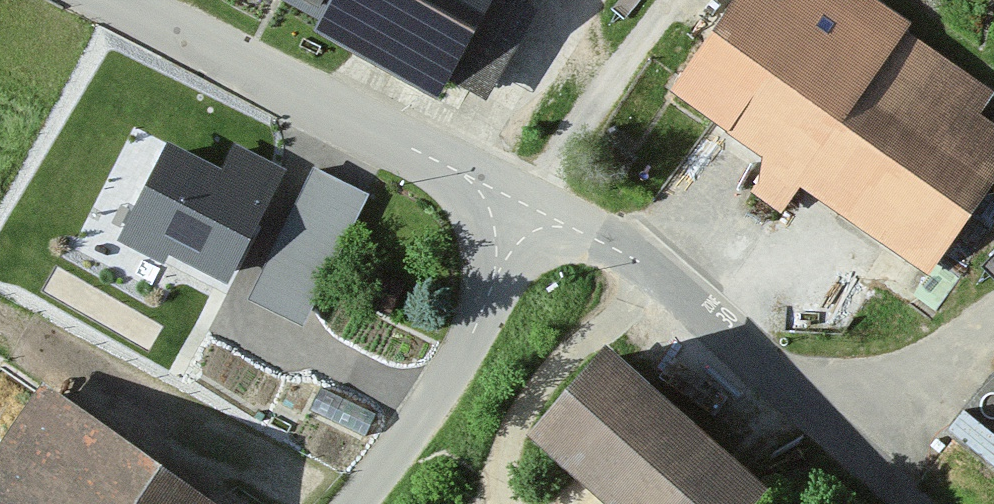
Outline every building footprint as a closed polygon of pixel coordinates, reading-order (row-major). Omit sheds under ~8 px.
[(320,20),(315,31),(437,99),(448,80),(487,100),(538,11),(518,0),(283,0),(320,20)] [(762,156),(759,182),(752,192),(781,213),(800,187),(929,277),(993,184),(993,123),(981,114),(993,96),(993,91),(909,32),(915,24),(881,0),(730,0),(667,89),(762,156)] [(277,175),(231,151),(213,185),(166,160),(122,243),(159,262),(169,244),(225,273),(277,175)] [(362,202),(315,178),(257,293),(303,316),(362,202)] [(605,346),(527,434),(606,503),(756,503),(768,490),(605,346)] [(989,385),(944,442),(993,482),(993,389),(989,385)] [(34,392),(0,441),(0,503),(194,503),(34,392)]
